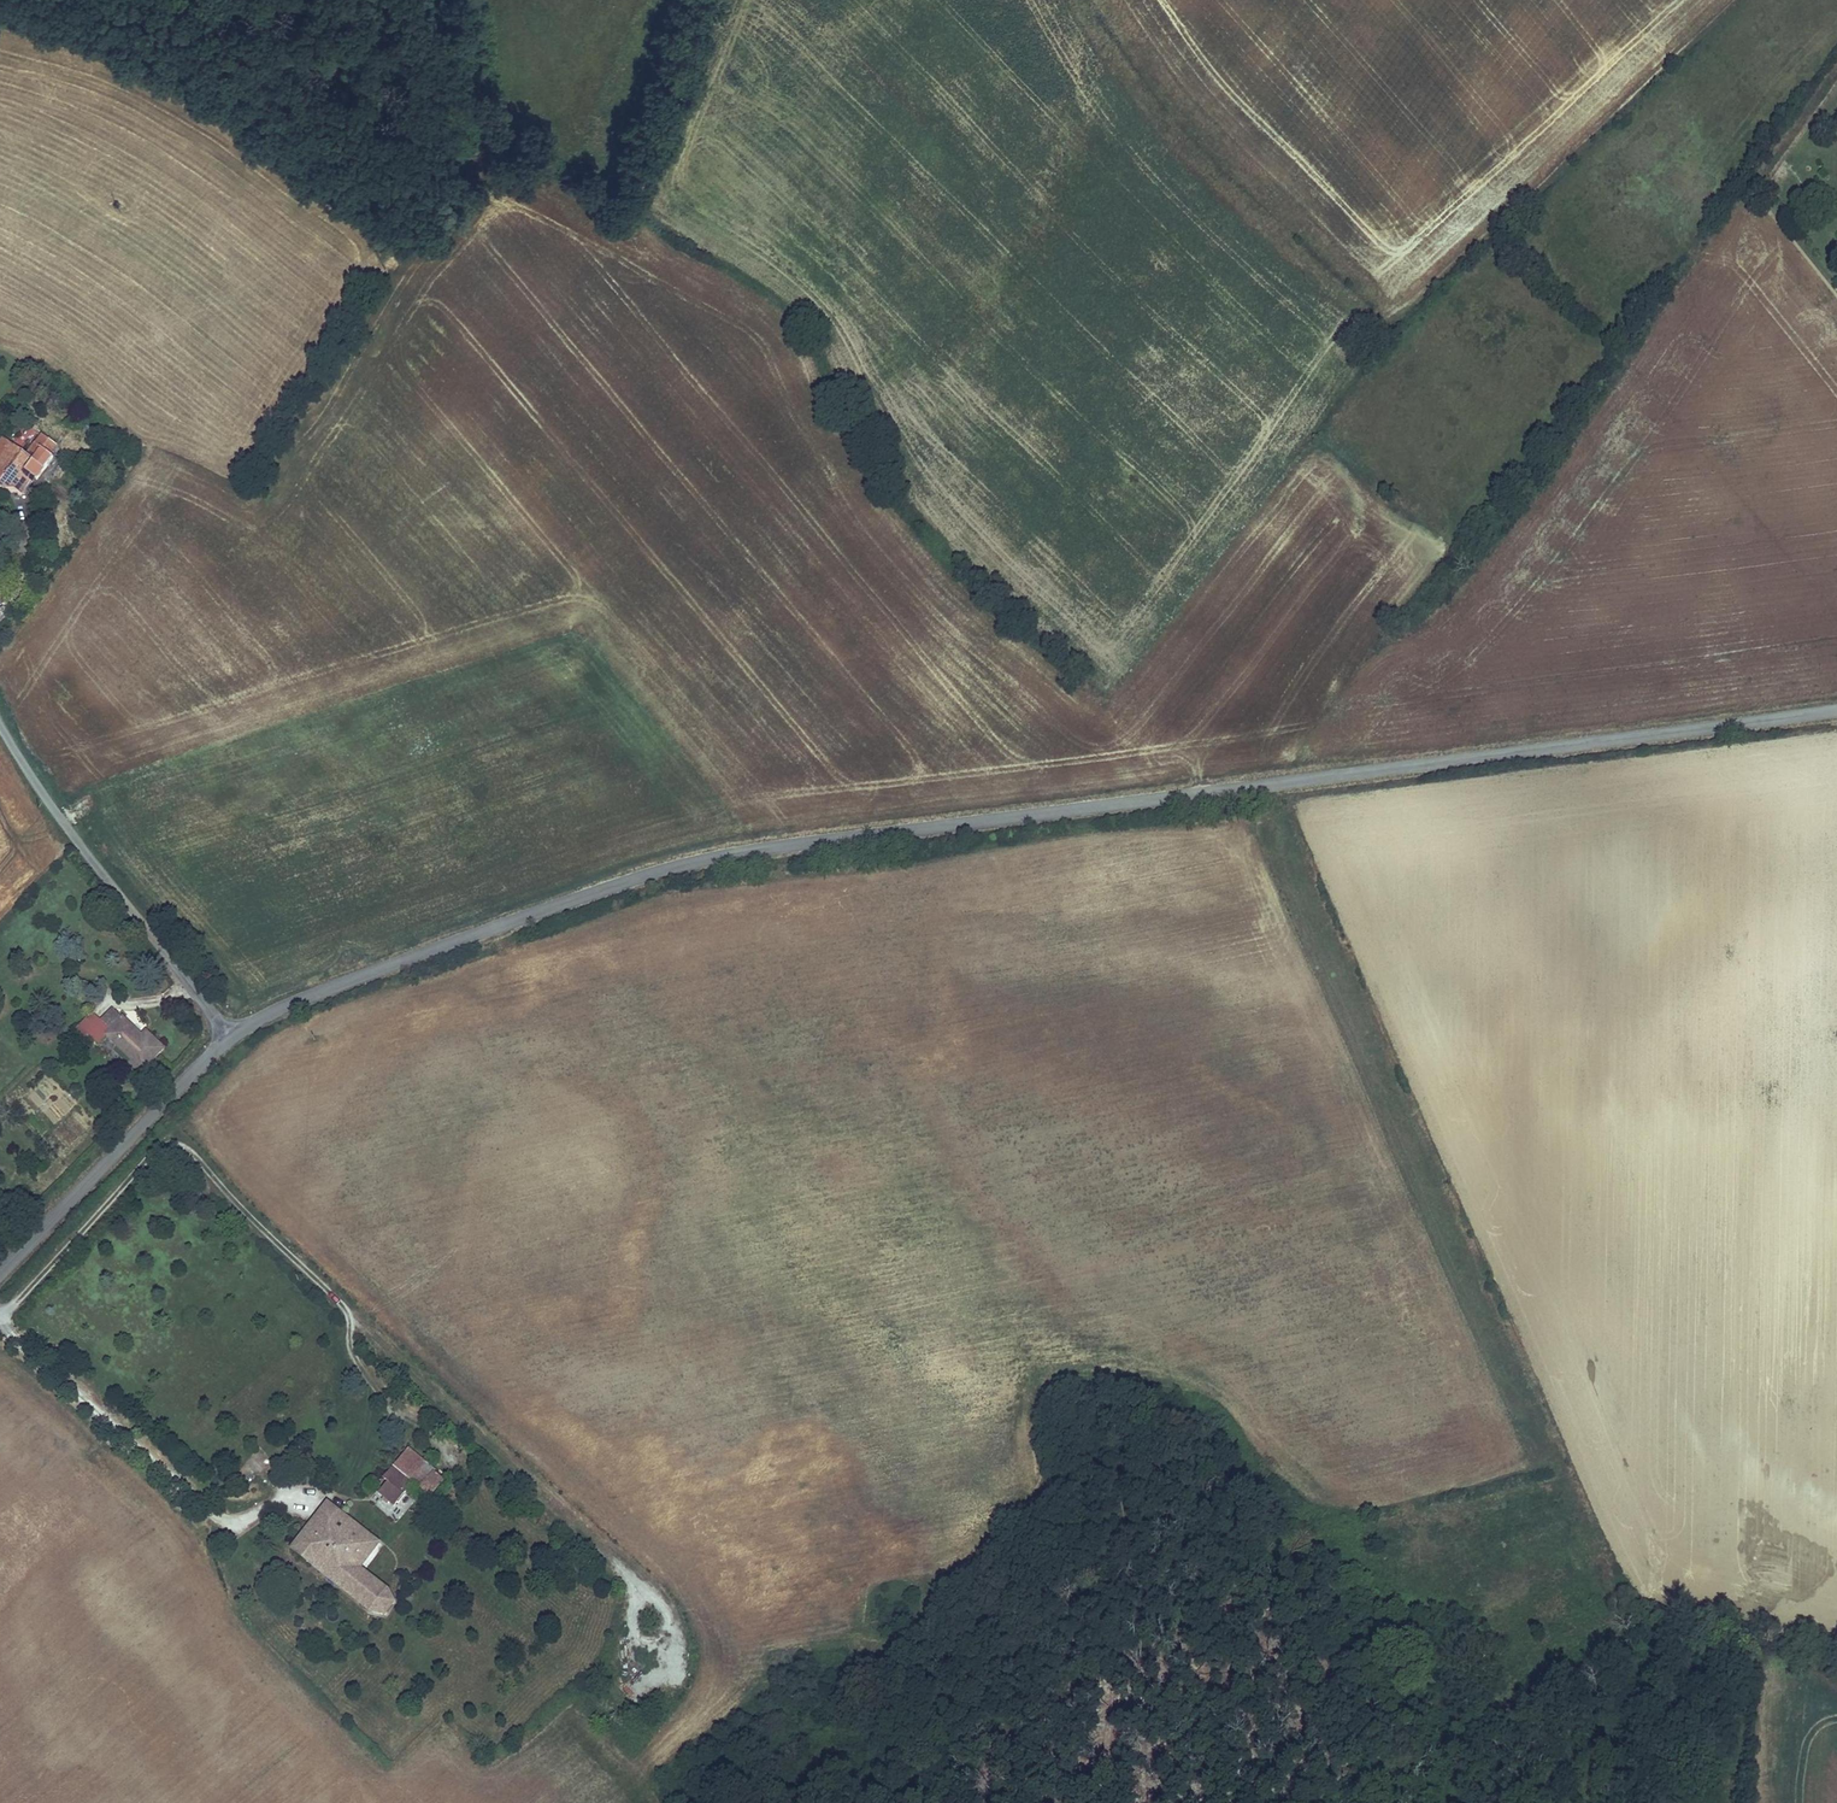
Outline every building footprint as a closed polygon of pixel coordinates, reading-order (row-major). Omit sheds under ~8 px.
[(57,441),(42,427),(33,437),(49,451),(57,441)] [(23,487),(30,478),(33,481),(55,456),(49,451),(33,437),(21,450),(4,435),(0,439),(0,446),(6,451),(0,458),(0,468),(23,487)] [(7,486),(17,495),(23,487),(0,468),(0,487),(7,486)] [(107,1037),(143,1068),(164,1046),(145,1029),(140,1034),(110,1007),(86,1033),(100,1045),(107,1037)] [(446,1480),(408,1449),(392,1467),(382,1478),(386,1482),(377,1493),(394,1506),(411,1485),(429,1500),(446,1480)] [(1096,1473),(1100,1457),(1088,1454),(1084,1470),(1096,1473)] [(328,1500),(290,1548),(369,1613),(386,1617),(397,1602),(390,1588),(364,1568),(383,1543),(328,1500)]
